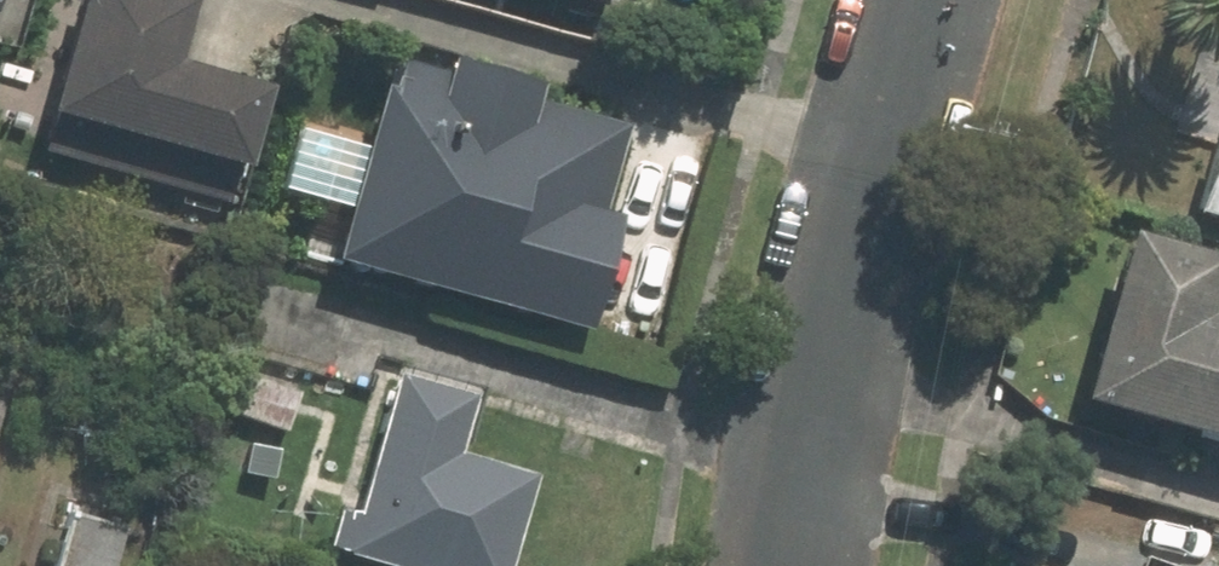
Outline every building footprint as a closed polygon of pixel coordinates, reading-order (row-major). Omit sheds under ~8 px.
[(68,97),(260,158),(284,81),(191,51),(207,0),(98,0),(68,97)] [(458,65),(411,50),(348,246),(607,328),(643,214),(614,205),(641,120),(549,91),(557,64),(468,36),(458,65)] [(1151,220),(1100,394),(1218,428),(1218,240),(1151,220)] [(331,551),(385,565),(520,565),(547,470),(471,449),(492,372),(417,351),(375,502),(347,494),(331,551)] [(273,482),(305,389),(248,370),(217,463),(273,482)] [(77,499),(55,565),(126,565),(141,519),(77,499)]
